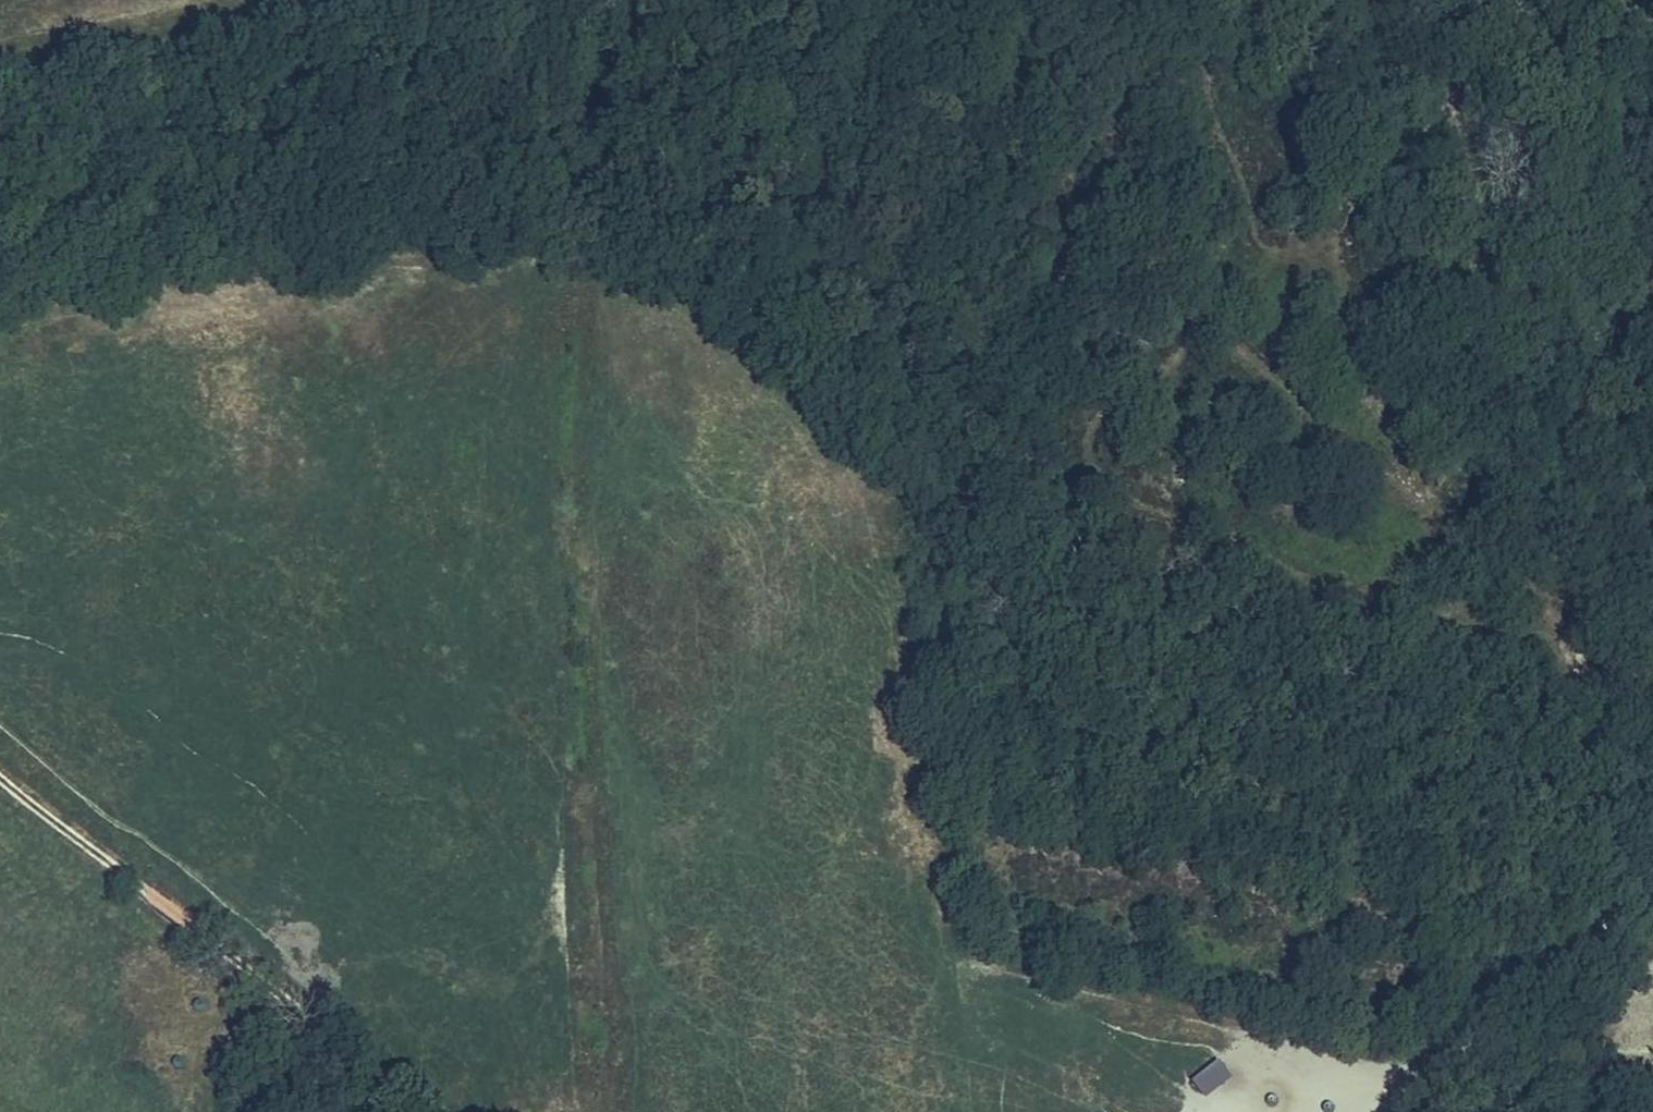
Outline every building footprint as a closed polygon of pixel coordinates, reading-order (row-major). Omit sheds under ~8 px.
[(1215,1057),(1188,1078),(1203,1097),(1230,1076),(1215,1057)]
